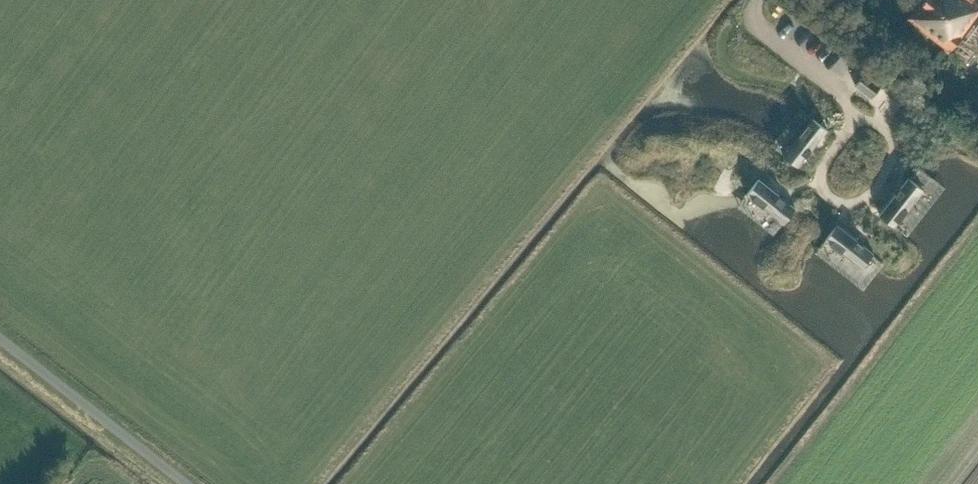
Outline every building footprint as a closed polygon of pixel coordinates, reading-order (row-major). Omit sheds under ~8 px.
[(908,19),(951,51),(961,37),(969,43),(977,31),(977,4),(974,1),(974,0),(922,0),(908,19)] [(855,85),(872,98),(882,85),(865,72),(855,85)] [(779,152),(798,167),(828,129),(809,115),(779,152)] [(880,215),(899,229),(928,192),(909,177),(880,215)] [(784,223),(796,208),(759,179),(747,194),(784,223)] [(859,272),(874,253),(837,224),(822,243),(859,272)]
